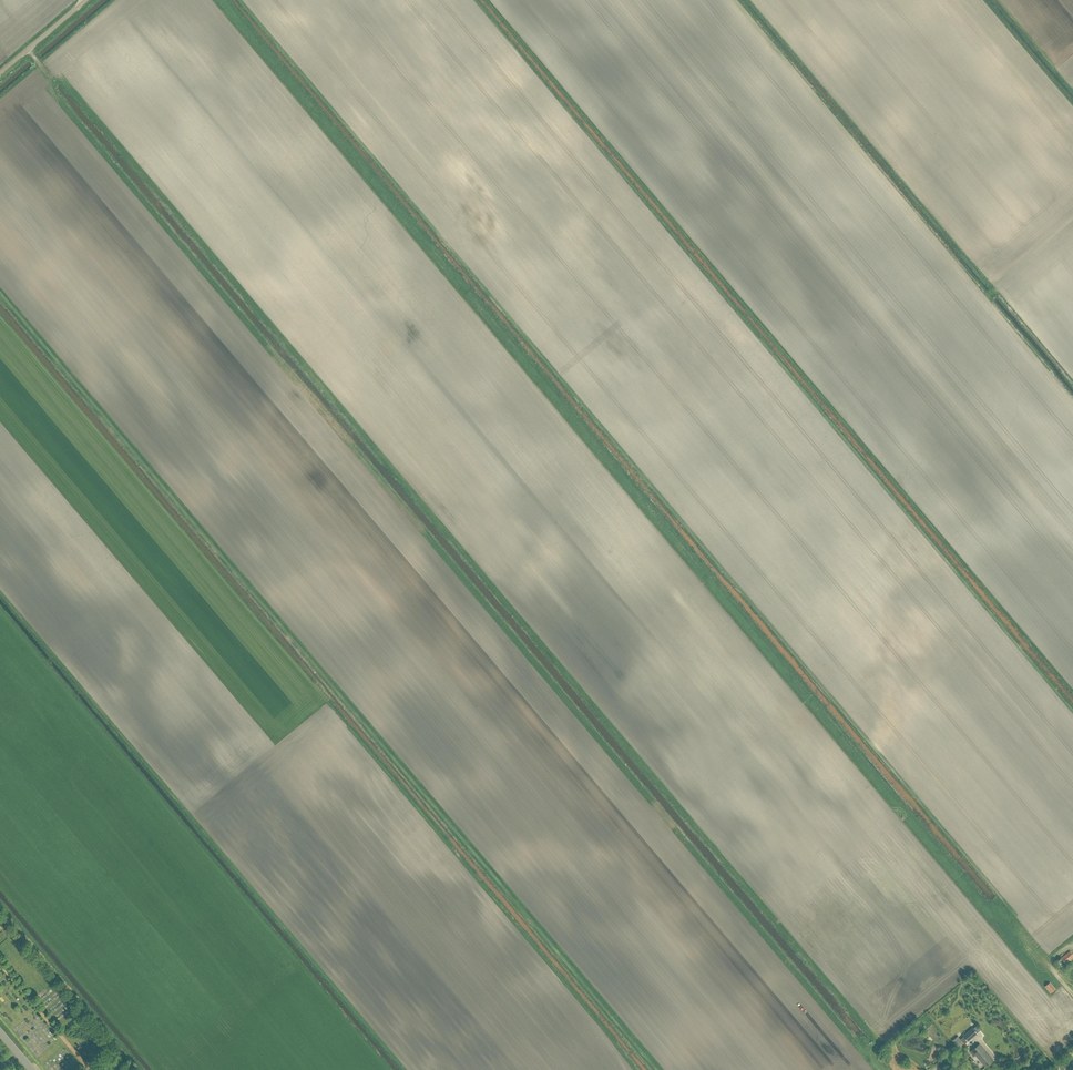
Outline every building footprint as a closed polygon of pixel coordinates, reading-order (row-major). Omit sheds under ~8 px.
[(0,923),(4,927),(8,923),(5,919),(0,923)] [(1061,958),(1066,964),(1072,958),(1072,955),(1070,951),(1061,958)] [(1045,986),(1051,993),(1056,989),(1050,982),(1045,986)] [(963,1035),(968,1041),(978,1033),(973,1027),(963,1035)] [(976,1055),(986,1067),(993,1060),(979,1044),(970,1052),(974,1057),(976,1055)]
